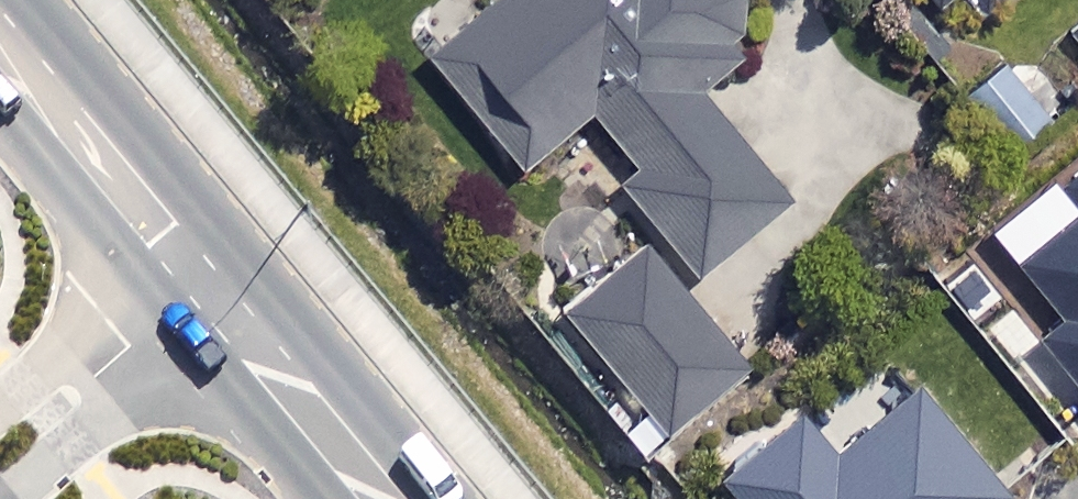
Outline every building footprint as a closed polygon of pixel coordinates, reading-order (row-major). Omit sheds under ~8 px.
[(433,63),(527,176),(592,122),(639,178),(624,190),(703,285),(794,209),(702,98),(780,33),(752,0),(509,0),(433,63)] [(986,12),(1002,0),(977,0),(986,12)] [(1077,393),(1077,183),(1063,195),(1056,185),(995,235),(1068,323),(1039,346),(1077,393)] [(746,369),(646,252),(568,319),(668,436),(746,369)] [(730,498),(1015,498),(1019,495),(926,381),(835,454),(802,414),(717,484),(730,498)]
